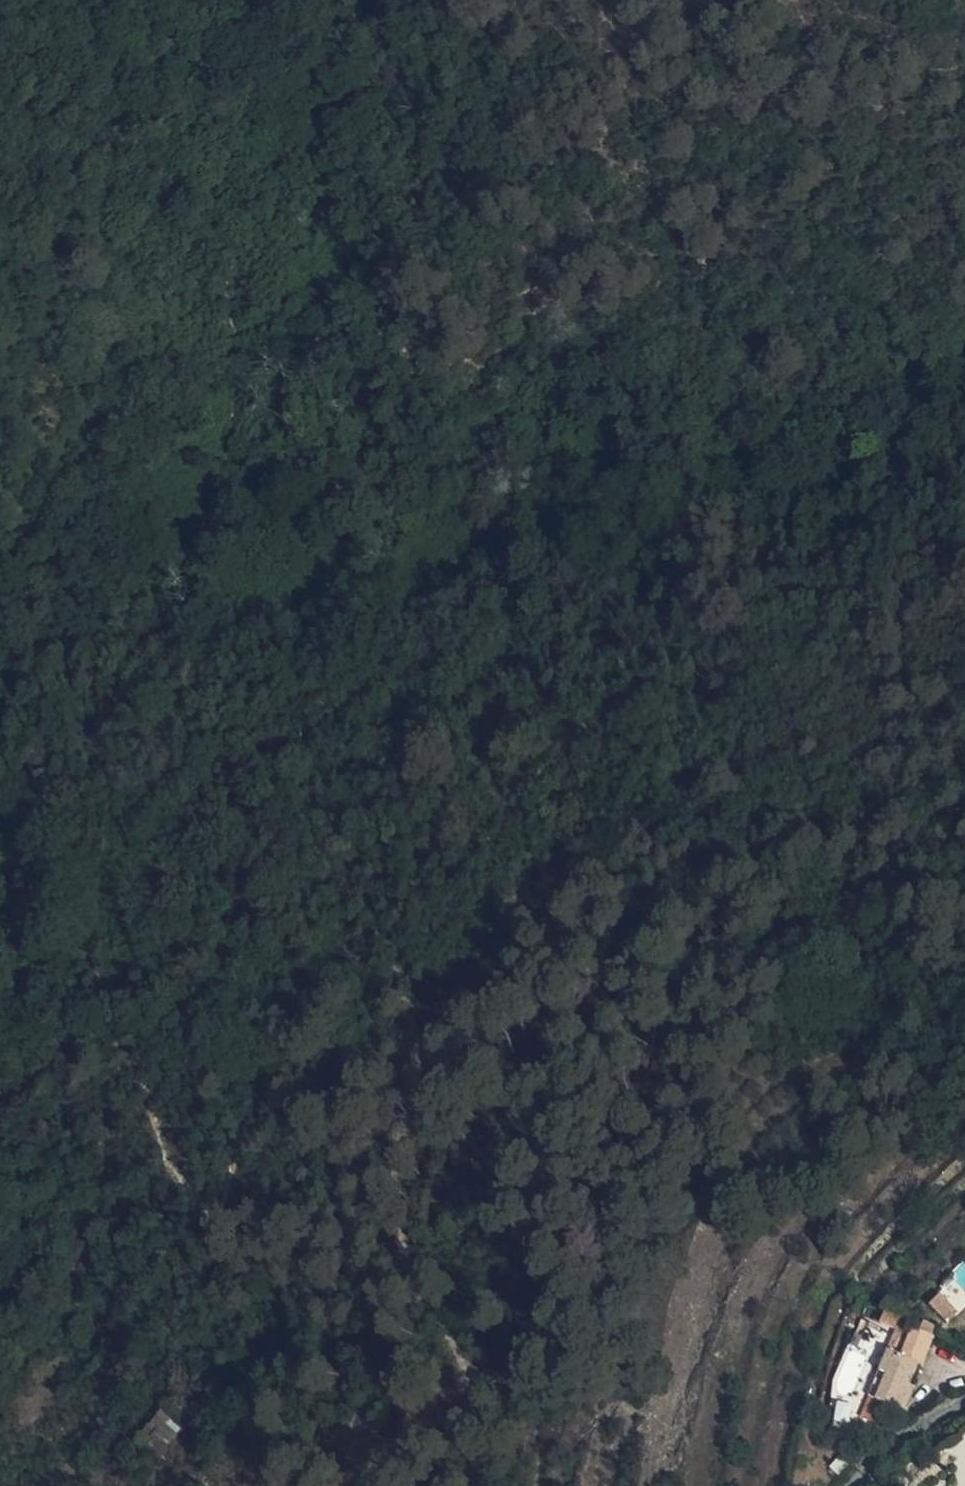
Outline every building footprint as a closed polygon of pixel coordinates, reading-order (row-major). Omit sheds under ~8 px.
[(949,1300),(939,1310),(960,1329),(964,1322),(964,1314),(949,1300)] [(908,1349),(914,1327),(907,1324),(901,1346),(908,1349)] [(899,1354),(896,1352),(883,1349),(869,1403),(898,1410),(905,1382),(914,1385),(921,1360),(929,1330),(914,1327),(908,1349),(901,1346),(899,1354)] [(846,1343),(843,1354),(868,1361),(876,1333),(862,1329),(858,1346),(846,1343)] [(905,1382),(898,1410),(911,1414),(919,1385),(914,1385),(905,1382)]
